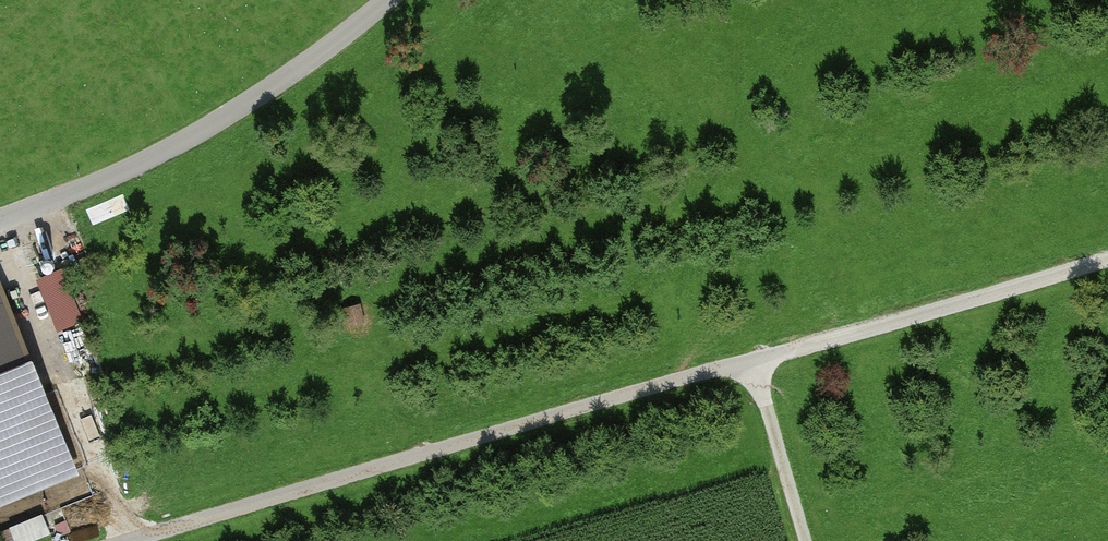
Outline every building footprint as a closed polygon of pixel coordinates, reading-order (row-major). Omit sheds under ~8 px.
[(76,474),(0,297),(0,507),(76,474)]
